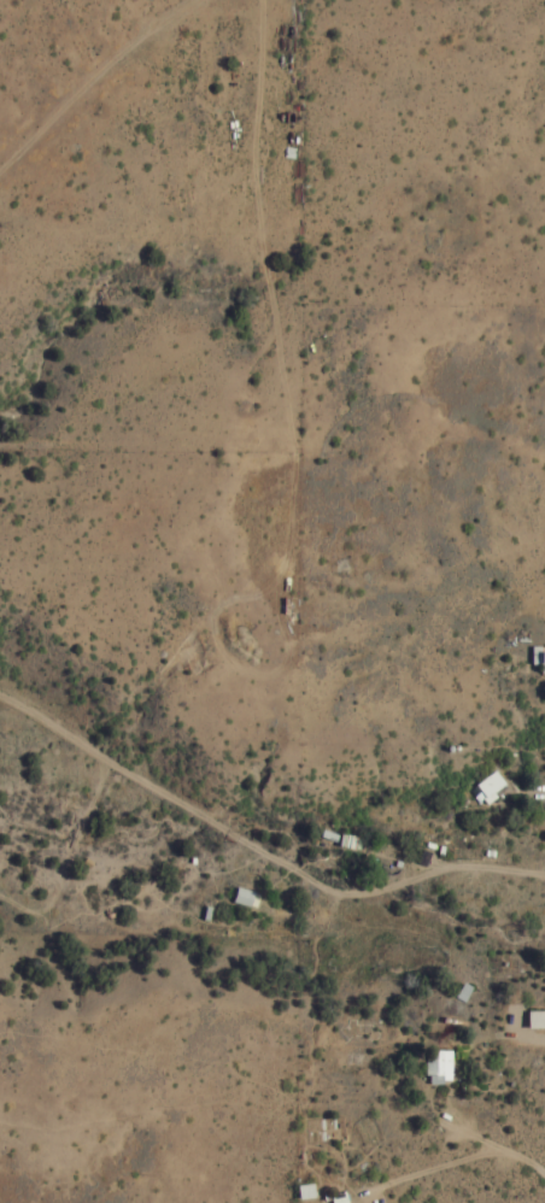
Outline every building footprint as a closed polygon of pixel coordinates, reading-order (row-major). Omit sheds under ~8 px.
[(540,666),(540,673),(544,673),(544,650),(530,651),(530,666),(540,666)] [(486,805),(495,799),(492,794),(504,786),(494,772),(473,785),(486,805)] [(258,894),(234,888),(230,903),(254,909),(258,894)] [(455,998),(464,1003),(471,988),(462,984),(455,998)] [(526,1029),(544,1030),(544,1012),(526,1012),(526,1029)] [(451,1083),(450,1052),(434,1052),(434,1062),(425,1062),(425,1083),(451,1083)] [(296,1185),(297,1200),(313,1198),(312,1185),(296,1185)]
